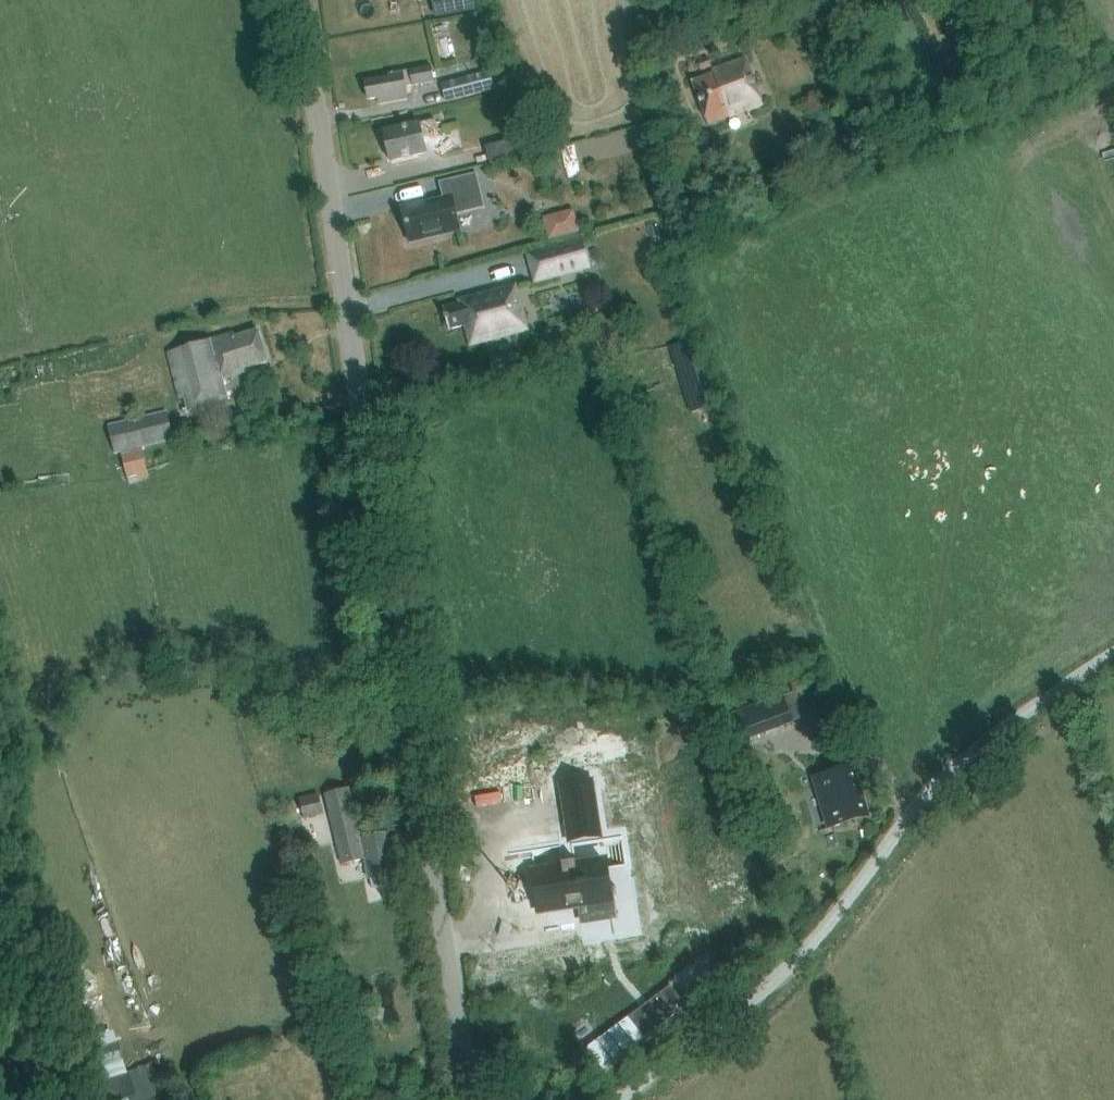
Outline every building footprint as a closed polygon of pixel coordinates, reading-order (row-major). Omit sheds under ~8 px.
[(436,16),(464,12),(480,9),(479,0),(433,0),(436,16)] [(707,56),(699,59),(702,69),(710,66),(707,56)] [(714,73),(694,80),(709,121),(761,102),(745,57),(712,69),(714,73)] [(404,88),(434,82),(431,65),(389,73),(390,76),(365,80),(369,99),(377,97),(378,103),(406,98),(404,88)] [(442,84),(446,101),(493,88),(488,71),(442,84)] [(519,103),(513,92),(505,97),(511,108),(519,103)] [(438,131),(436,119),(383,131),(390,161),(426,152),(422,135),(438,131)] [(582,164),(655,146),(649,123),(568,143),(577,180),(585,178),(582,164)] [(490,163),(528,153),(524,136),(486,146),(490,163)] [(443,198),(402,207),(410,241),(460,229),(456,214),(485,207),(477,172),(439,181),(443,198)] [(557,236),(552,216),(543,218),(548,238),(557,236)] [(581,240),(529,254),(536,280),(588,266),(581,240)] [(527,328),(515,285),(460,300),(461,303),(443,308),(449,329),(467,324),(472,343),(527,328)] [(235,335),(234,331),(167,352),(181,398),(186,396),(189,408),(184,410),(186,415),(230,401),(223,379),(247,371),(252,387),(260,385),(254,365),(268,361),(258,328),(235,335)] [(695,366),(687,340),(669,346),(677,372),(695,366)] [(109,426),(116,452),(174,438),(168,411),(109,426)] [(151,471),(146,450),(123,455),(128,476),(151,471)] [(744,740),(793,722),(783,697),(734,715),(744,740)] [(830,819),(832,827),(839,825),(857,820),(869,816),(853,766),(817,777),(830,819)] [(591,784),(563,788),(571,840),(599,835),(591,784)] [(327,794),(343,864),(366,859),(373,889),(398,884),(396,872),(398,871),(389,832),(361,839),(350,789),(327,794)] [(322,814),(318,797),(300,801),(304,819),(322,814)] [(535,871),(507,876),(513,915),(583,905),(577,865),(549,869),(549,866),(534,868),(535,871)] [(559,942),(500,950),(503,977),(597,964),(591,919),(557,924),(559,942)] [(671,986),(587,1048),(602,1069),(686,1007),(671,986)] [(96,1079),(127,1075),(123,1051),(93,1056),(96,1079)] [(156,1092),(139,1099),(134,1090),(112,1099),(160,1099),(156,1092)]
